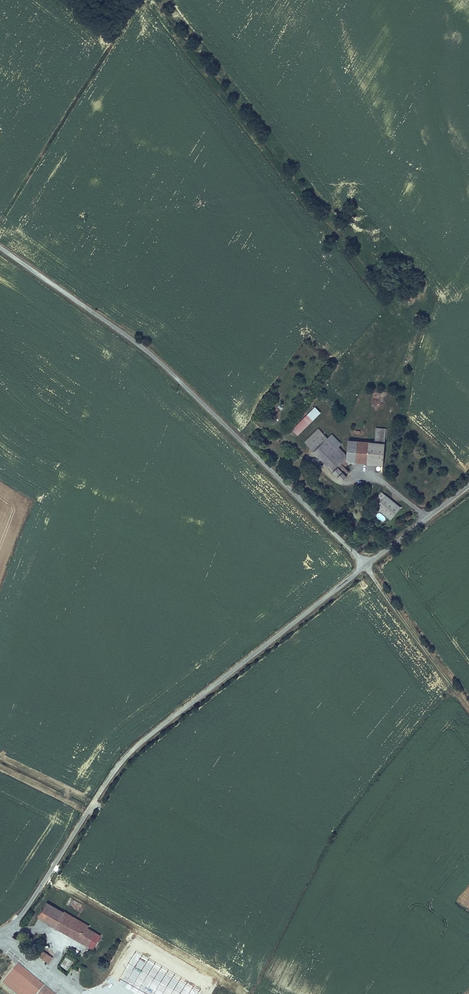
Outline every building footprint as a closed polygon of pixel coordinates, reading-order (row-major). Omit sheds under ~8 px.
[(293,429),(298,434),(321,413),(315,407),(293,429)] [(304,443),(309,447),(322,434),(318,429),(304,443)] [(374,465),(382,465),(386,430),(376,429),(374,443),(356,442),(354,463),(366,464),(367,460),(374,460),(374,465)] [(309,447),(313,452),(327,439),(322,434),(309,447)] [(336,448),(340,444),(331,434),(327,439),(336,448)] [(313,452),(330,469),(344,456),(336,448),(327,439),(313,452)] [(349,462),(354,463),(356,442),(348,441),(346,458),(349,462)] [(347,472),(343,468),(349,462),(346,458),(344,456),(330,469),(341,481),(345,476),(344,475),(347,472)] [(318,480),(324,485),(327,480),(321,476),(318,480)] [(390,521),(400,509),(382,493),(372,505),(390,521)] [(56,927),(61,918),(64,914),(47,904),(39,917),(56,927)] [(61,918),(68,922),(72,916),(65,912),(64,914),(61,918)] [(88,946),(95,933),(89,929),(90,927),(72,916),(68,922),(61,918),(56,927),(88,946)] [(88,946),(95,950),(102,937),(95,933),(88,946)] [(50,962),(54,957),(42,949),(38,954),(50,962)] [(44,986),(19,963),(4,979),(19,993),(38,993),(44,986)]
